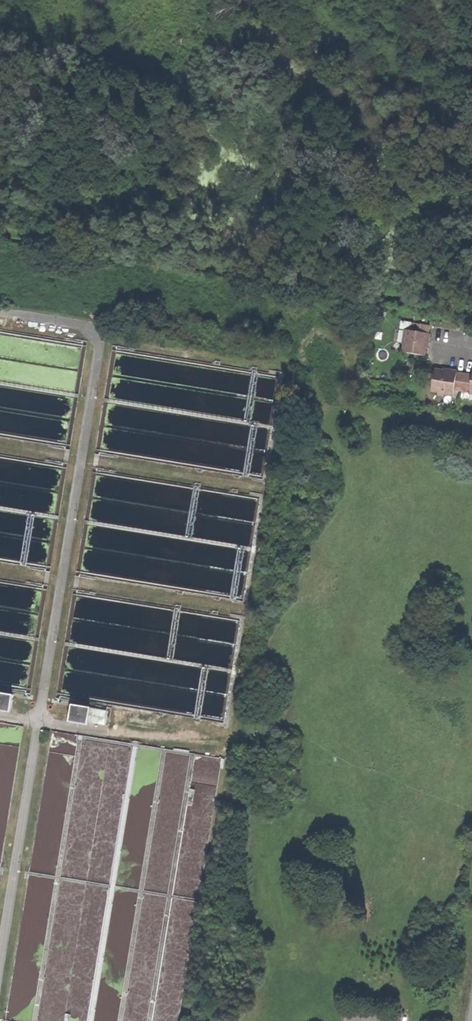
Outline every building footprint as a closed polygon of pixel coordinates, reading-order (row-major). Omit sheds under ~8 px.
[(403,330),(400,351),(425,354),(428,334),(403,330)] [(432,390),(471,394),(471,369),(434,365),(432,390)] [(10,713),(13,697),(0,694),(0,711),(10,713)] [(69,704),(66,722),(85,725),(88,707),(69,704)] [(128,722),(130,709),(117,707),(115,720),(128,722)]
